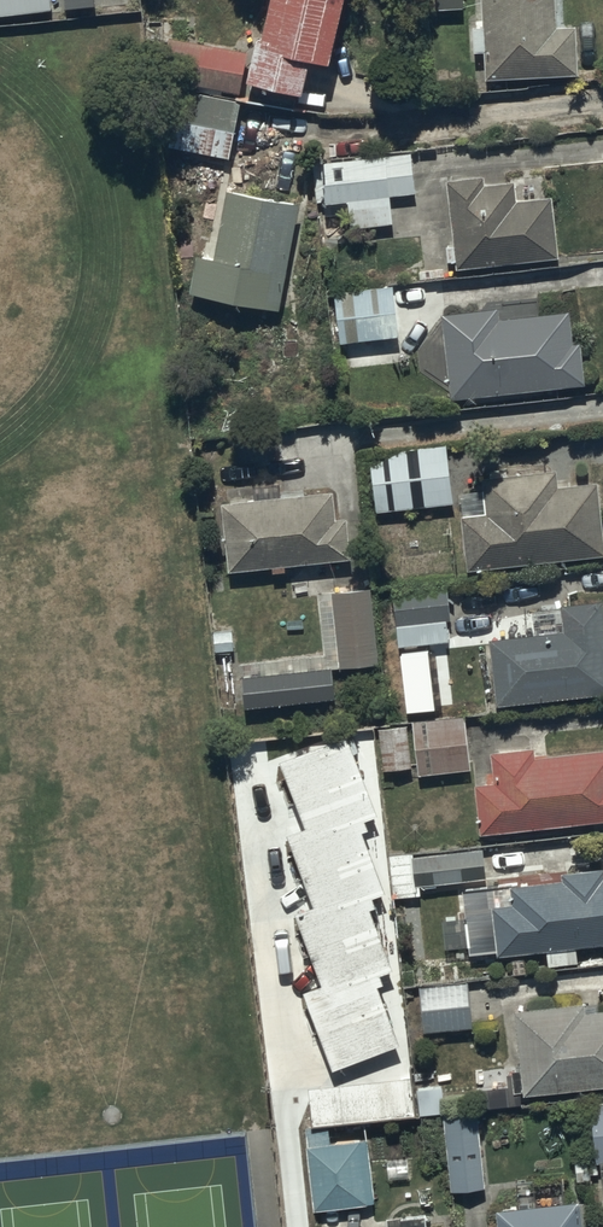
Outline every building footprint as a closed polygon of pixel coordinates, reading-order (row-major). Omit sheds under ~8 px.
[(53,12),(52,0),(0,0),(0,18),(53,12)] [(265,42),(261,41),(250,87),(306,99),(314,65),(333,70),(349,0),(275,0),(265,42)] [(464,10),(464,0),(435,0),(435,11),(464,10)] [(557,0),(483,0),(484,30),(475,31),(476,54),(486,54),(488,83),(580,78),(578,29),(558,30),(557,0)] [(241,96),(250,54),(170,39),(162,81),(241,96)] [(170,149),(231,161),(243,104),(182,91),(170,149)] [(392,198),(417,196),(413,155),(322,165),(323,171),(314,172),(318,204),(327,203),(327,209),(349,207),(352,231),(395,226),(392,198)] [(458,273),(561,261),(554,199),(519,203),(517,184),(487,187),(486,179),(448,183),(458,273)] [(281,314),(302,207),(230,194),(216,262),(199,258),(192,296),(281,314)] [(446,382),(580,367),(576,324),(569,325),(565,291),(494,299),(493,288),(436,295),(446,382)] [(342,346),(401,340),(395,289),(336,295),(342,346)] [(371,499),(450,490),(443,431),(365,439),(371,499)] [(463,554),(602,539),(593,464),(554,468),(552,451),(477,460),(481,496),(456,498),(463,554)] [(332,502),(329,474),(217,486),(225,556),(347,543),(342,500),(332,502)] [(448,562),(446,537),(396,541),(398,566),(448,562)] [(389,578),(395,635),(446,629),(444,608),(448,607),(444,572),(389,578)] [(329,654),(375,650),(367,574),(315,579),(321,641),(236,649),(240,692),(331,683),(329,654)] [(598,582),(555,586),(556,590),(526,594),(529,617),(485,622),(492,689),(602,676),(602,624),(598,582)] [(212,639),(231,638),(229,618),(210,620),(212,639)] [(416,764),(468,756),(462,712),(410,719),(416,764)] [(380,759),(409,756),(404,714),(375,717),(380,759)] [(343,717),(275,743),(301,811),(282,818),(310,890),(291,898),(318,969),(299,977),(329,1055),(397,1029),(374,969),(380,967),(377,958),(390,953),(366,892),(372,889),(369,880),(382,875),(358,814),(365,812),(361,802),(374,797),(343,717)] [(476,819),(602,804),(602,732),(531,740),(530,731),(486,736),(490,766),(470,768),(476,819)] [(417,874),(483,867),(480,836),(411,845),(411,842),(386,845),(391,888),(418,885),(417,874)] [(602,929),(602,859),(601,852),(557,857),(558,864),(482,873),(485,899),(488,899),(493,942),(542,936),(545,957),(576,954),(574,933),(602,929)] [(420,1019),(469,1014),(465,969),(416,974),(420,1019)] [(602,1071),(602,993),(581,996),(580,987),(510,995),(517,1055),(508,1056),(511,1079),(519,1078),(519,1080),(602,1071)] [(309,1112),(412,1101),(408,1064),(305,1075),(309,1112)] [(442,1100),(439,1073),(414,1076),(417,1103),(442,1100)] [(471,1098),(509,1093),(507,1074),(469,1078),(471,1098)] [(602,1148),(602,1089),(587,1090),(593,1149),(602,1148)] [(448,1180),(483,1176),(474,1098),(440,1102),(448,1180)] [(303,1135),(311,1199),(374,1191),(365,1127),(328,1131),(326,1115),(303,1118),(305,1134),(303,1135)] [(572,1152),(574,1172),(588,1170),(586,1150),(572,1152)] [(589,1167),(597,1166),(595,1153),(588,1154),(589,1167)] [(575,1184),(492,1194),(496,1226),(580,1226),(575,1184)] [(445,1212),(424,1215),(422,1200),(399,1203),(399,1201),(383,1203),(384,1220),(361,1222),(361,1226),(447,1226),(445,1212)]
